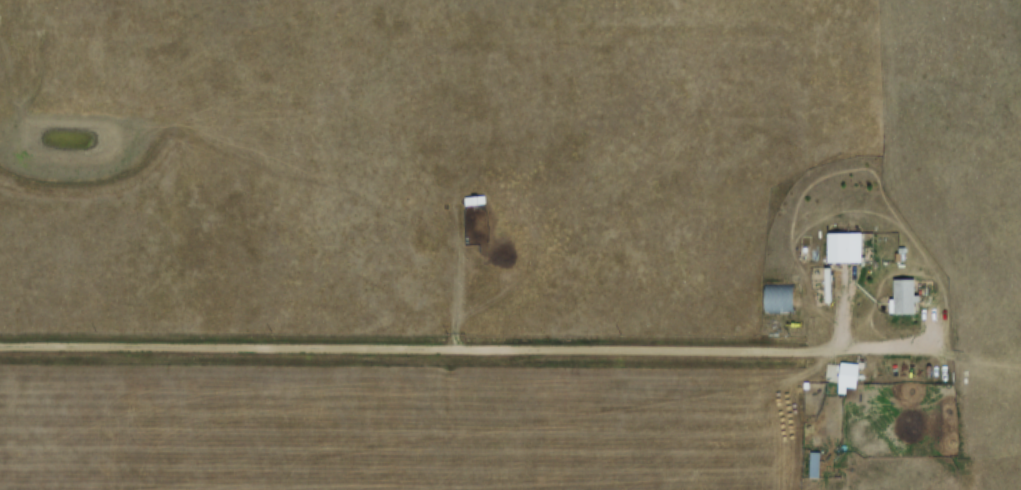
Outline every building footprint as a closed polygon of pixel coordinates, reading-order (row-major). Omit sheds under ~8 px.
[(466,206),(485,204),(485,196),(465,197),(466,206)] [(820,227),(856,227),(855,256),(820,256),(820,227)] [(759,279),(787,278),(788,306),(760,307),(759,279)] [(917,278),(897,278),(897,314),(917,314),(917,278)] [(839,387),(859,388),(860,363),(840,362),(839,387)] [(836,382),(836,365),(825,365),(825,382),(836,382)] [(812,473),(804,473),(804,447),(812,447),(812,473)] [(809,478),(821,478),(821,451),(809,451),(809,478)]
